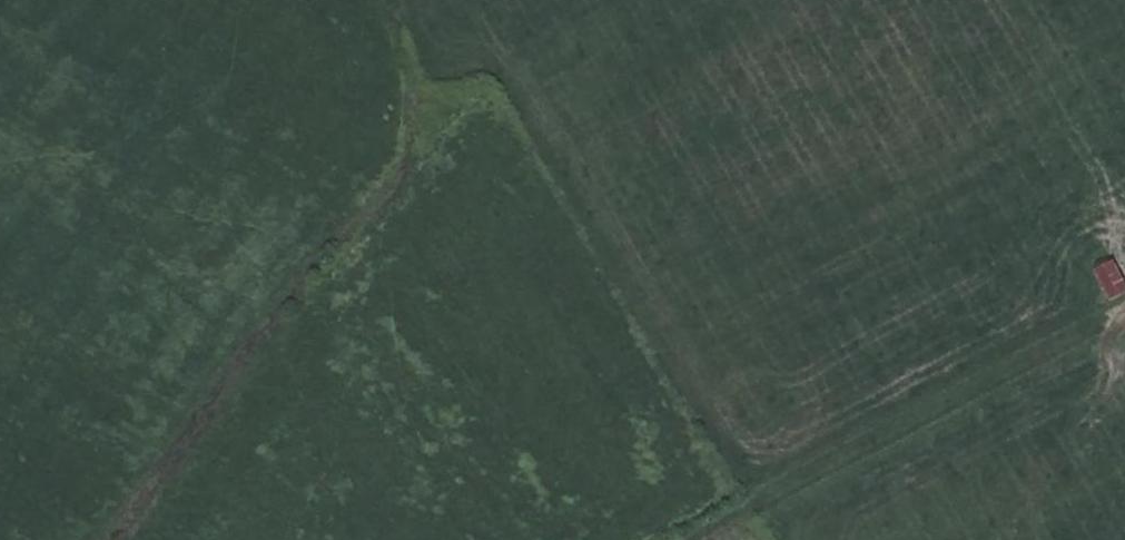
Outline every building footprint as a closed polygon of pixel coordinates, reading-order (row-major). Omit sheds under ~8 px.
[(1109,256),(1088,265),(1102,299),(1123,290),(1109,256)]
